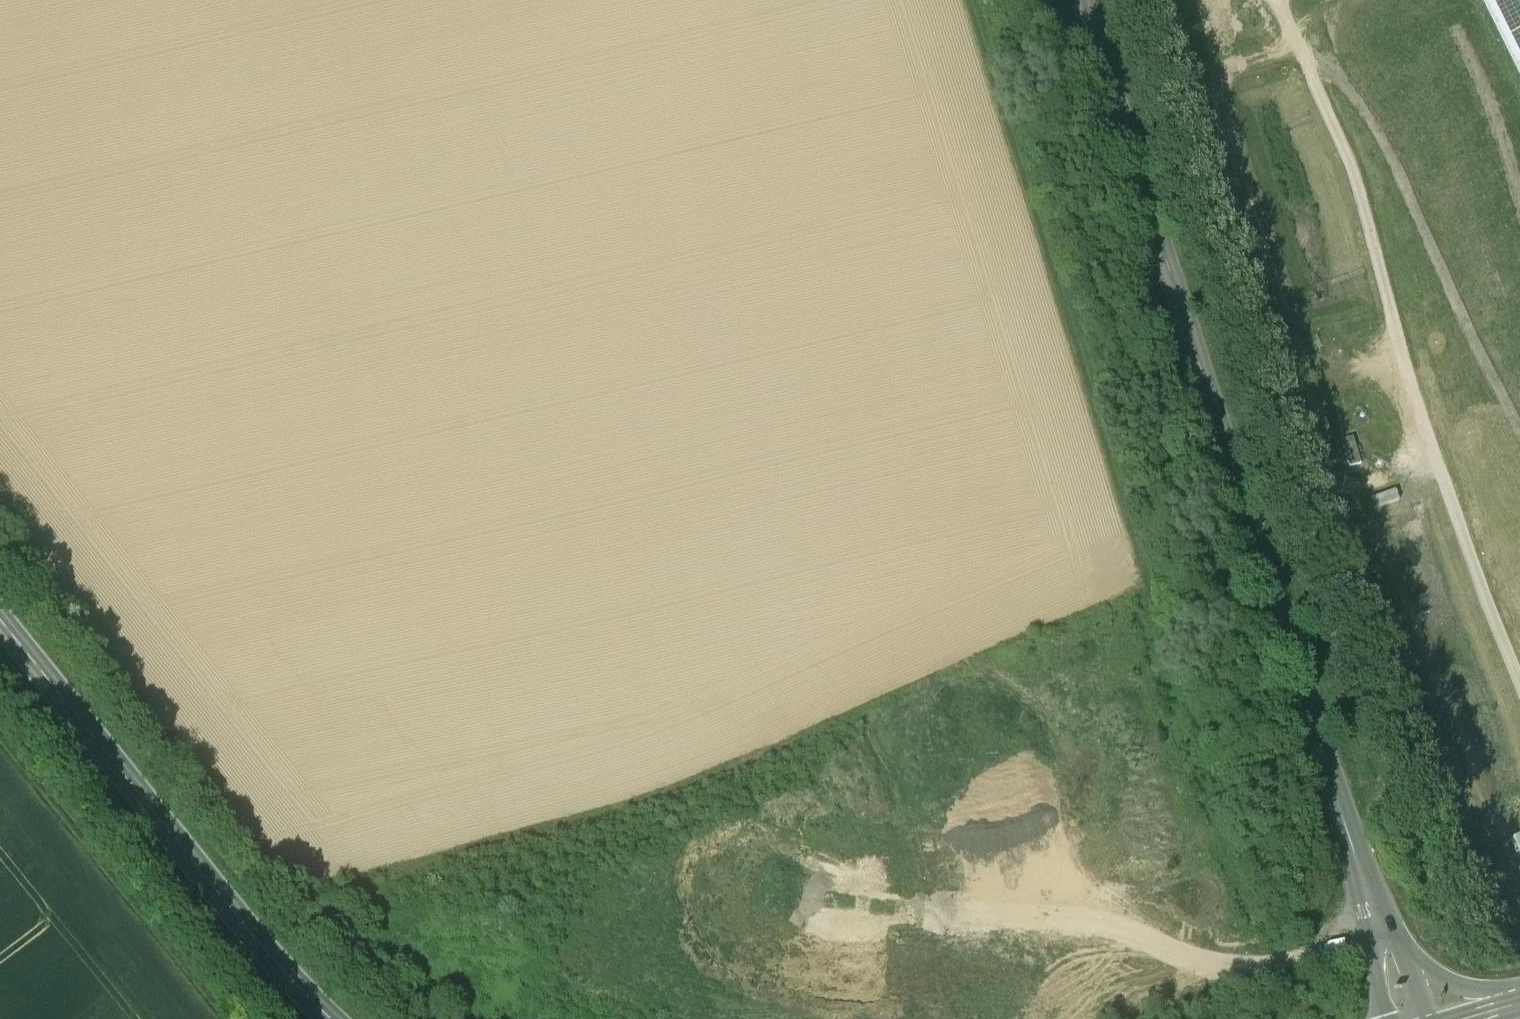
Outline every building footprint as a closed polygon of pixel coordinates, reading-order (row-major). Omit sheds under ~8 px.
[(1353,437),(1343,440),(1350,465),(1360,463),(1353,437)]
